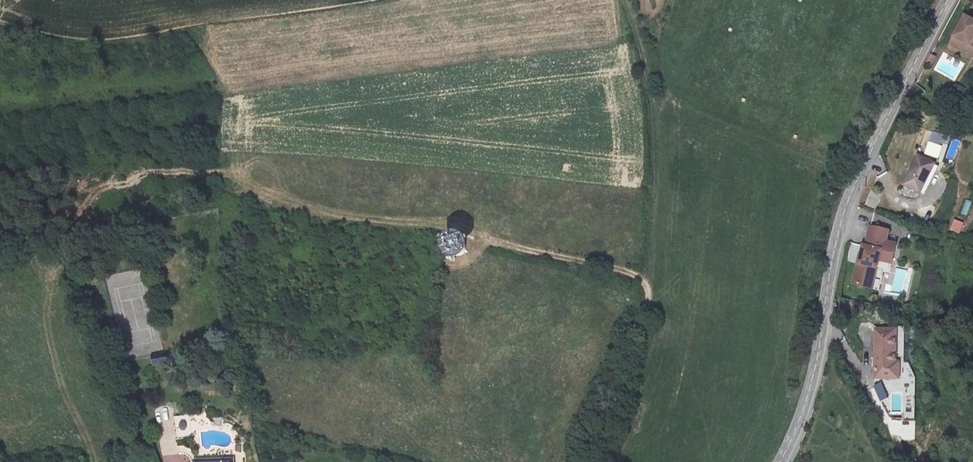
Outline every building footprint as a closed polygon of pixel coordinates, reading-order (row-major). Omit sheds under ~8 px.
[(968,7),(952,33),(972,45),(972,43),(972,10),(968,7)] [(932,66),(935,57),(928,54),(924,63),(932,66)] [(943,160),(950,162),(960,138),(952,135),(943,160)] [(930,160),(911,153),(900,182),(920,190),(930,160)] [(883,159),(873,161),(876,174),(886,172),(883,159)] [(968,216),(972,201),(965,199),(961,214),(968,216)] [(949,231),(959,234),(962,222),(953,219),(949,231)] [(893,225),(875,221),(870,241),(868,240),(865,258),(863,257),(858,278),(874,282),(879,261),(883,262),(885,251),(898,254),(901,238),(891,236),(893,225)] [(883,262),(879,261),(874,282),(878,283),(883,262)] [(898,373),(902,324),(882,322),(877,371),(898,373)] [(155,370),(171,366),(169,355),(152,360),(155,370)] [(890,393),(891,413),(902,412),(901,392),(890,393)]
